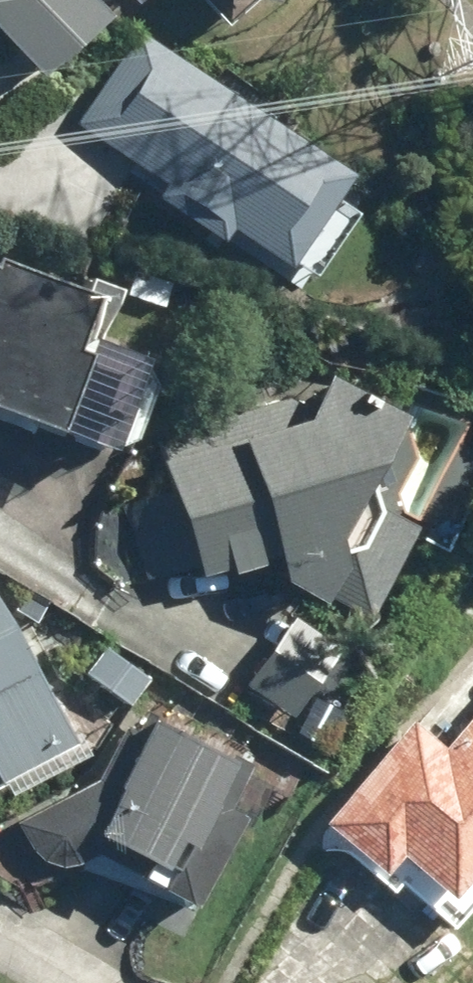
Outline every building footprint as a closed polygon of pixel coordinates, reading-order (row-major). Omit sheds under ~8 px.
[(109,0),(0,0),(0,25),(47,73),(115,6),(109,0)] [(233,20),(251,0),(211,0),(233,20)] [(172,191),(228,221),(231,215),(291,248),(345,148),(160,47),(110,139),(179,177),(172,191)] [(124,436),(158,341),(93,318),(107,278),(4,240),(0,250),(0,391),(124,436)] [(294,396),(162,439),(206,574),(265,555),(390,610),(470,426),(331,366),(305,428),(294,396)] [(15,795),(88,757),(0,585),(0,766),(15,795)] [(339,642),(293,609),(244,677),(290,710),(339,642)] [(150,671),(109,643),(87,675),(128,702),(150,671)] [(158,710),(104,821),(190,862),(197,899),(204,902),(243,821),(255,826),(276,782),(251,770),(256,758),(158,710)] [(462,922),(472,909),(472,714),(450,741),(414,712),(320,825),(396,889),(407,876),(462,922)]
